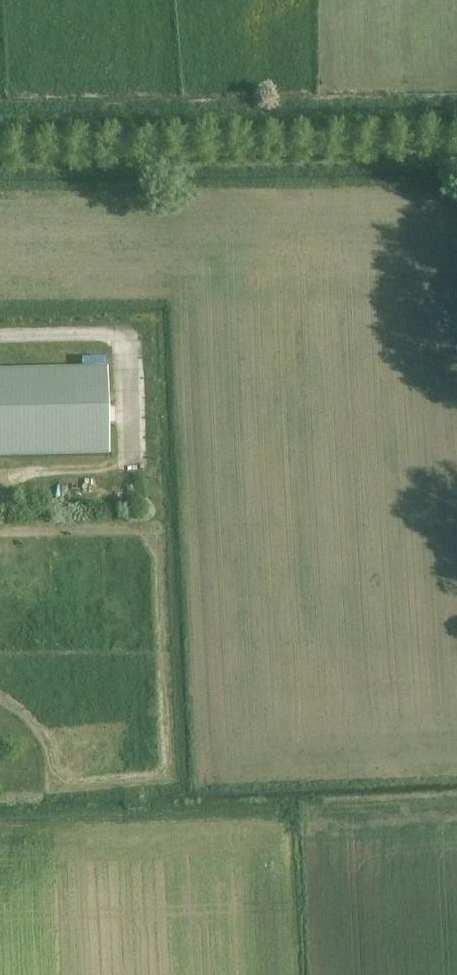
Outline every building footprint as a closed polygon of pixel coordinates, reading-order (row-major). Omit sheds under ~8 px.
[(0,363),(0,447),(99,446),(96,361),(0,363)]
